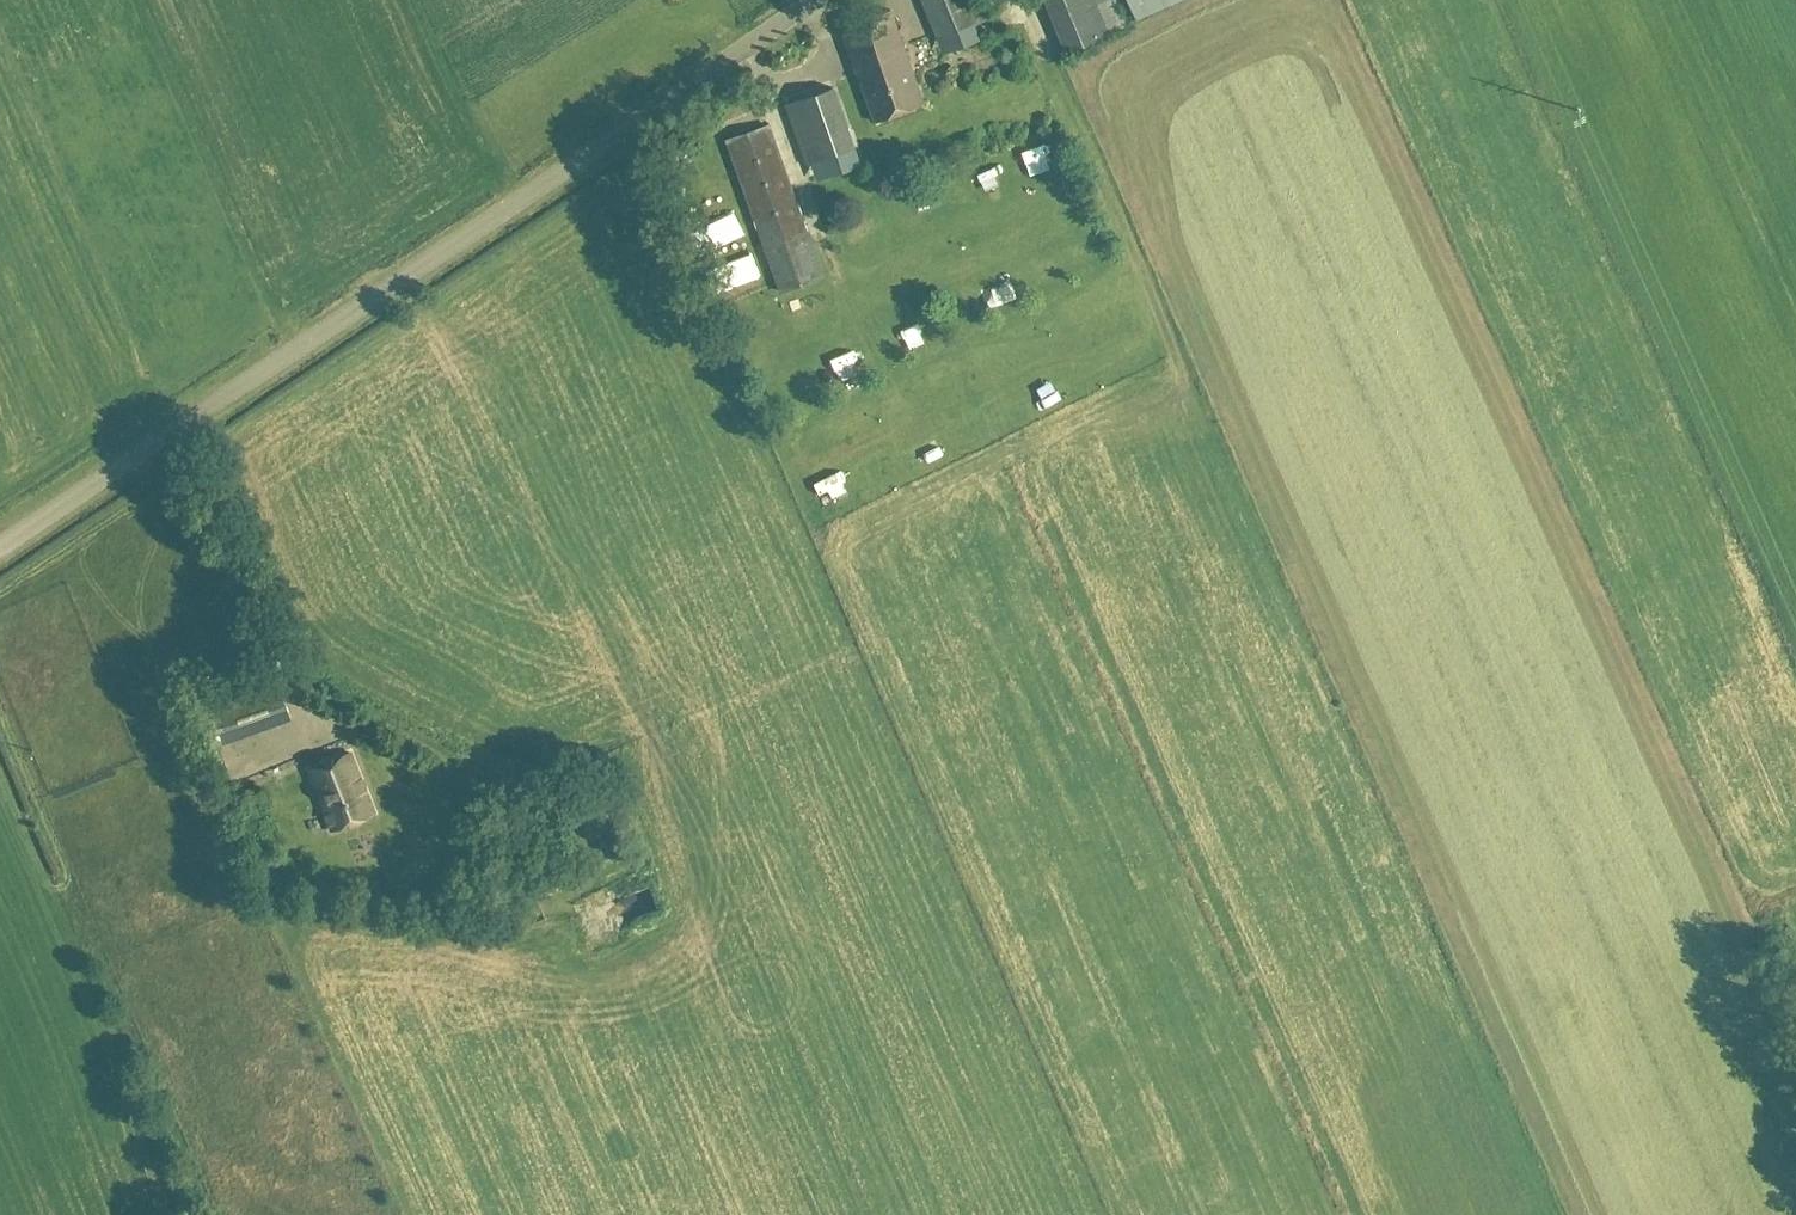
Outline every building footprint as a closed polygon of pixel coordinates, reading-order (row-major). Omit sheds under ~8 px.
[(977,21),(985,18),(981,8),(973,10),(969,0),(923,0),(938,37),(977,21)] [(1065,53),(1127,26),(1116,0),(1043,0),(1065,53)] [(1135,20),(1179,0),(1126,0),(1135,20)] [(891,10),(842,28),(875,122),(925,104),(891,10)] [(855,149),(834,88),(786,104),(806,166),(855,149)] [(821,275),(770,127),(727,142),(779,290),(821,275)] [(1051,169),(1045,143),(1018,150),(1024,175),(1051,169)] [(904,328),(886,333),(894,358),(911,352),(904,328)] [(214,748),(231,743),(291,720),(274,671),(213,693),(215,700),(199,706),(214,748)] [(375,814),(351,753),(309,769),(333,831),(375,814)] [(483,845),(465,851),(469,863),(487,857),(483,845)]
